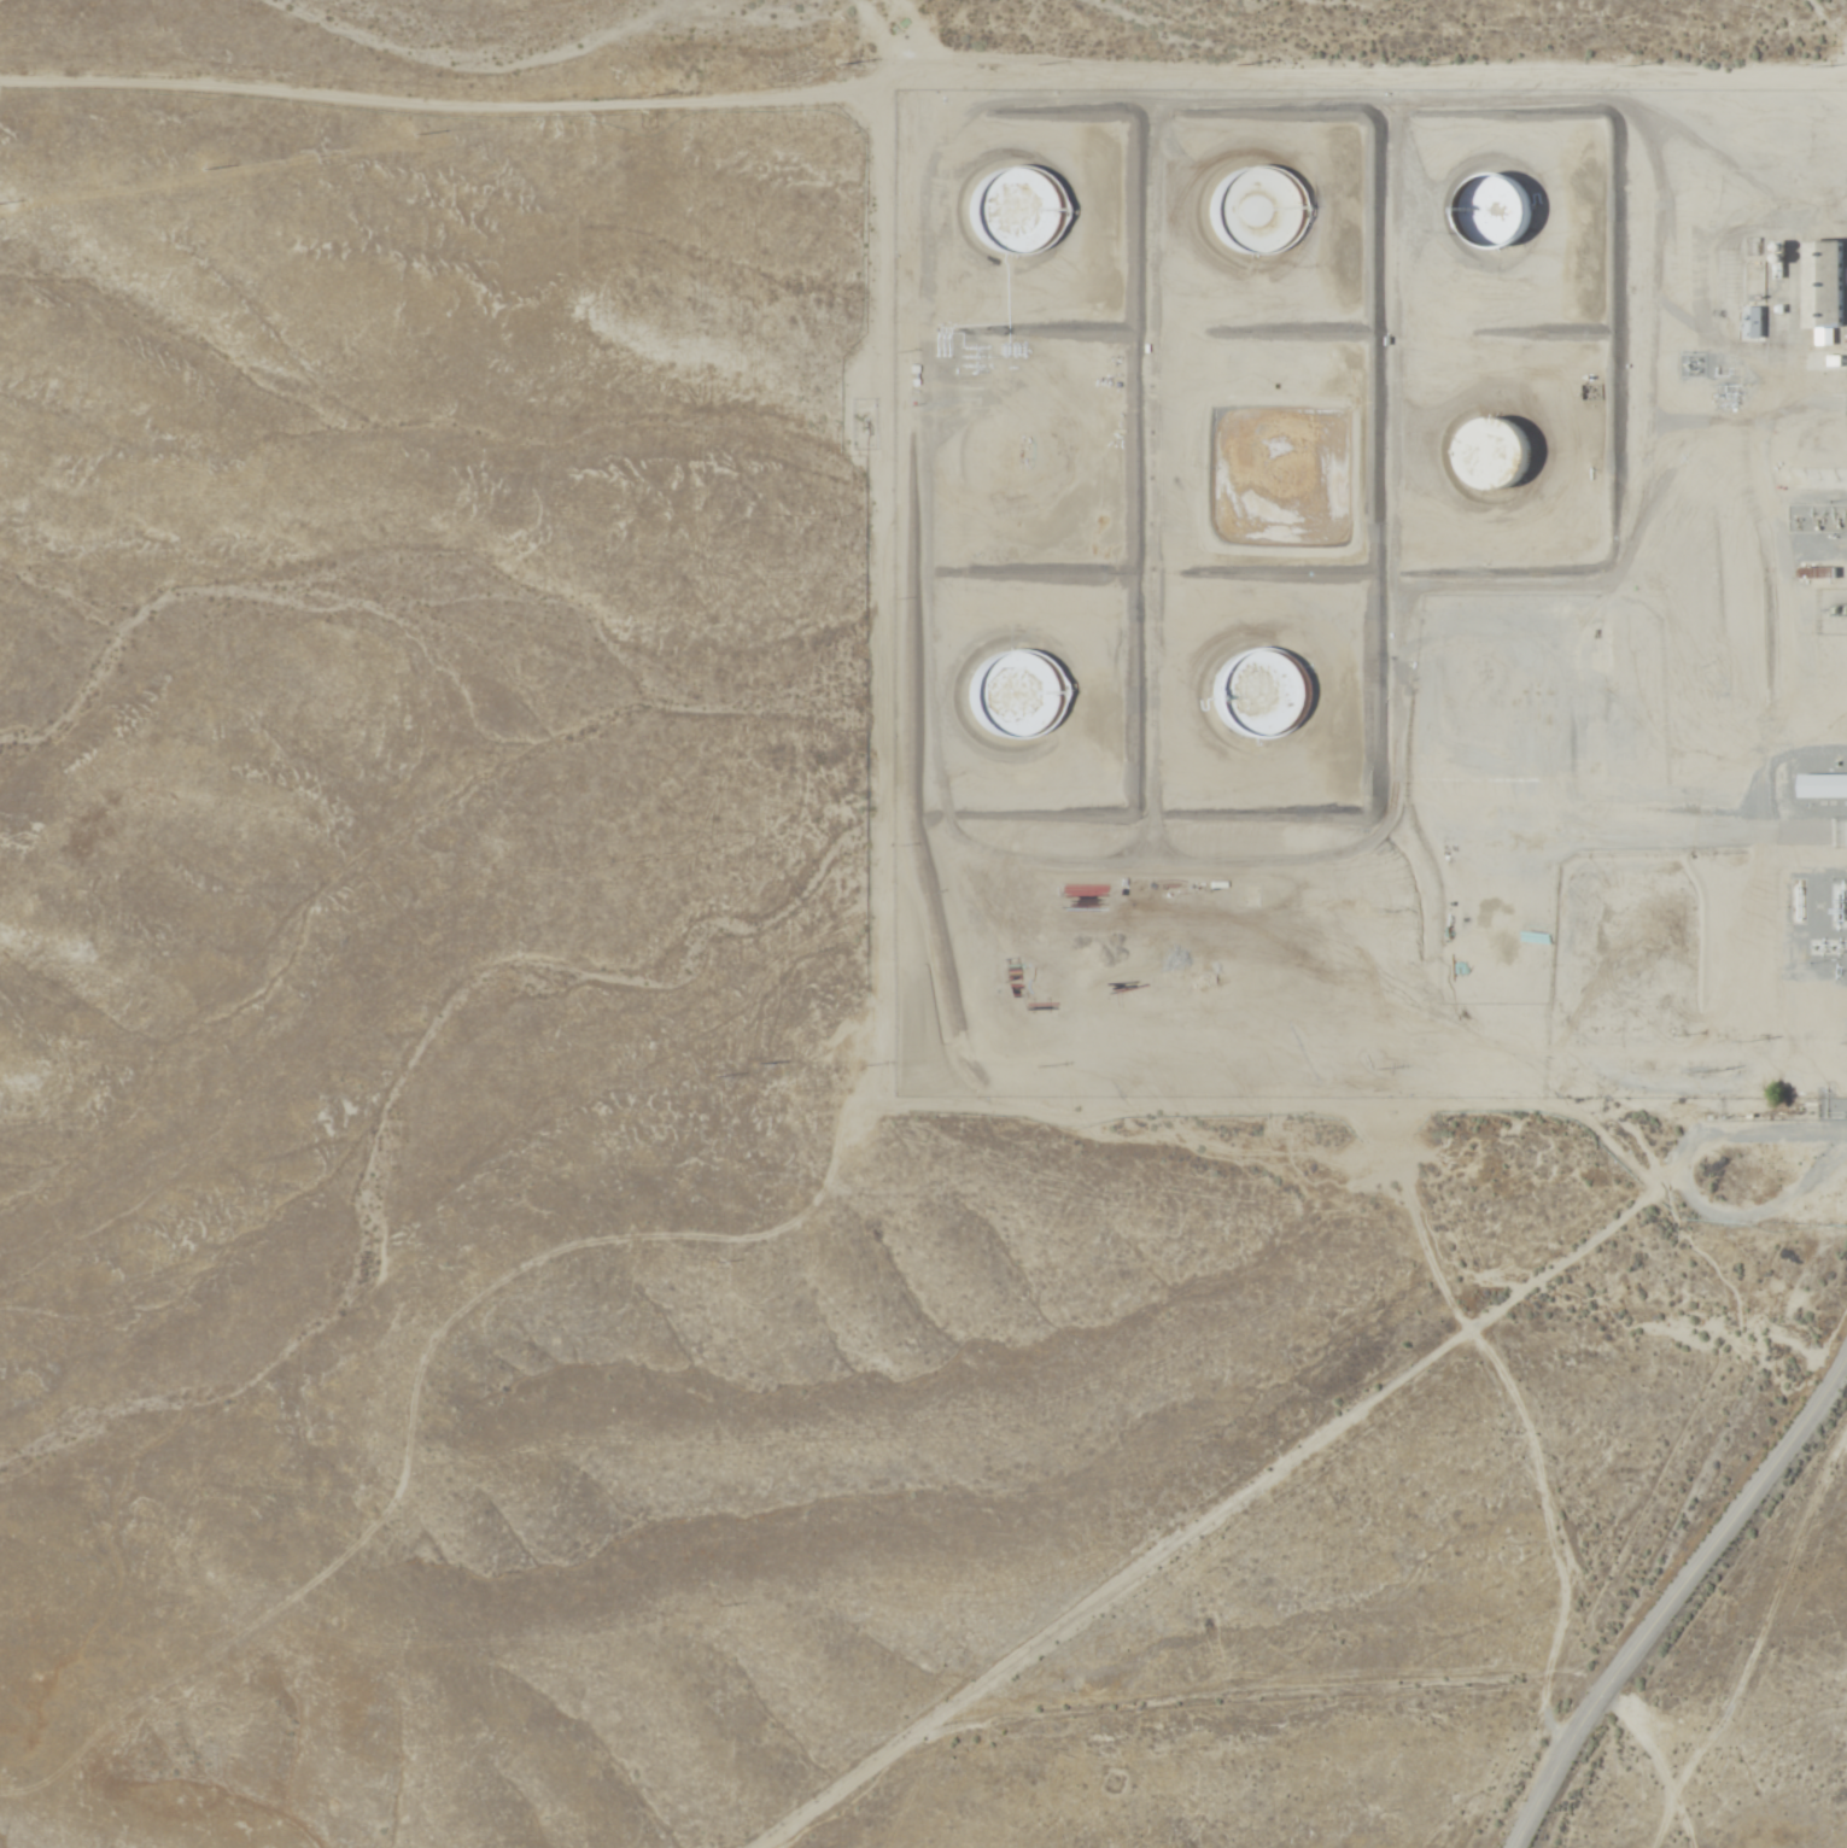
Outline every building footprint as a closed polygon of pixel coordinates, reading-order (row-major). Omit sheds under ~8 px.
[(1061,207),(1010,161),(963,215),(1014,260),(1061,207)] [(1290,175),(1229,167),(1218,250),(1280,257),(1290,175)] [(1501,170),(1450,198),(1481,254),(1532,226),(1501,170)] [(1803,328),(1840,328),(1841,241),(1804,241),(1803,328)] [(1719,273),(1719,326),(1736,326),(1736,273),(1719,273)] [(1761,338),(1761,307),(1744,307),(1744,338),(1761,338)] [(1513,420),(1463,423),(1467,490),(1517,487),(1513,420)] [(1834,569),(1799,569),(1799,578),(1834,578),(1834,569)] [(1244,742),(1302,713),(1266,642),(1208,672),(1244,742)] [(1048,658),(992,652),(983,731),(1039,738),(1048,658)]
